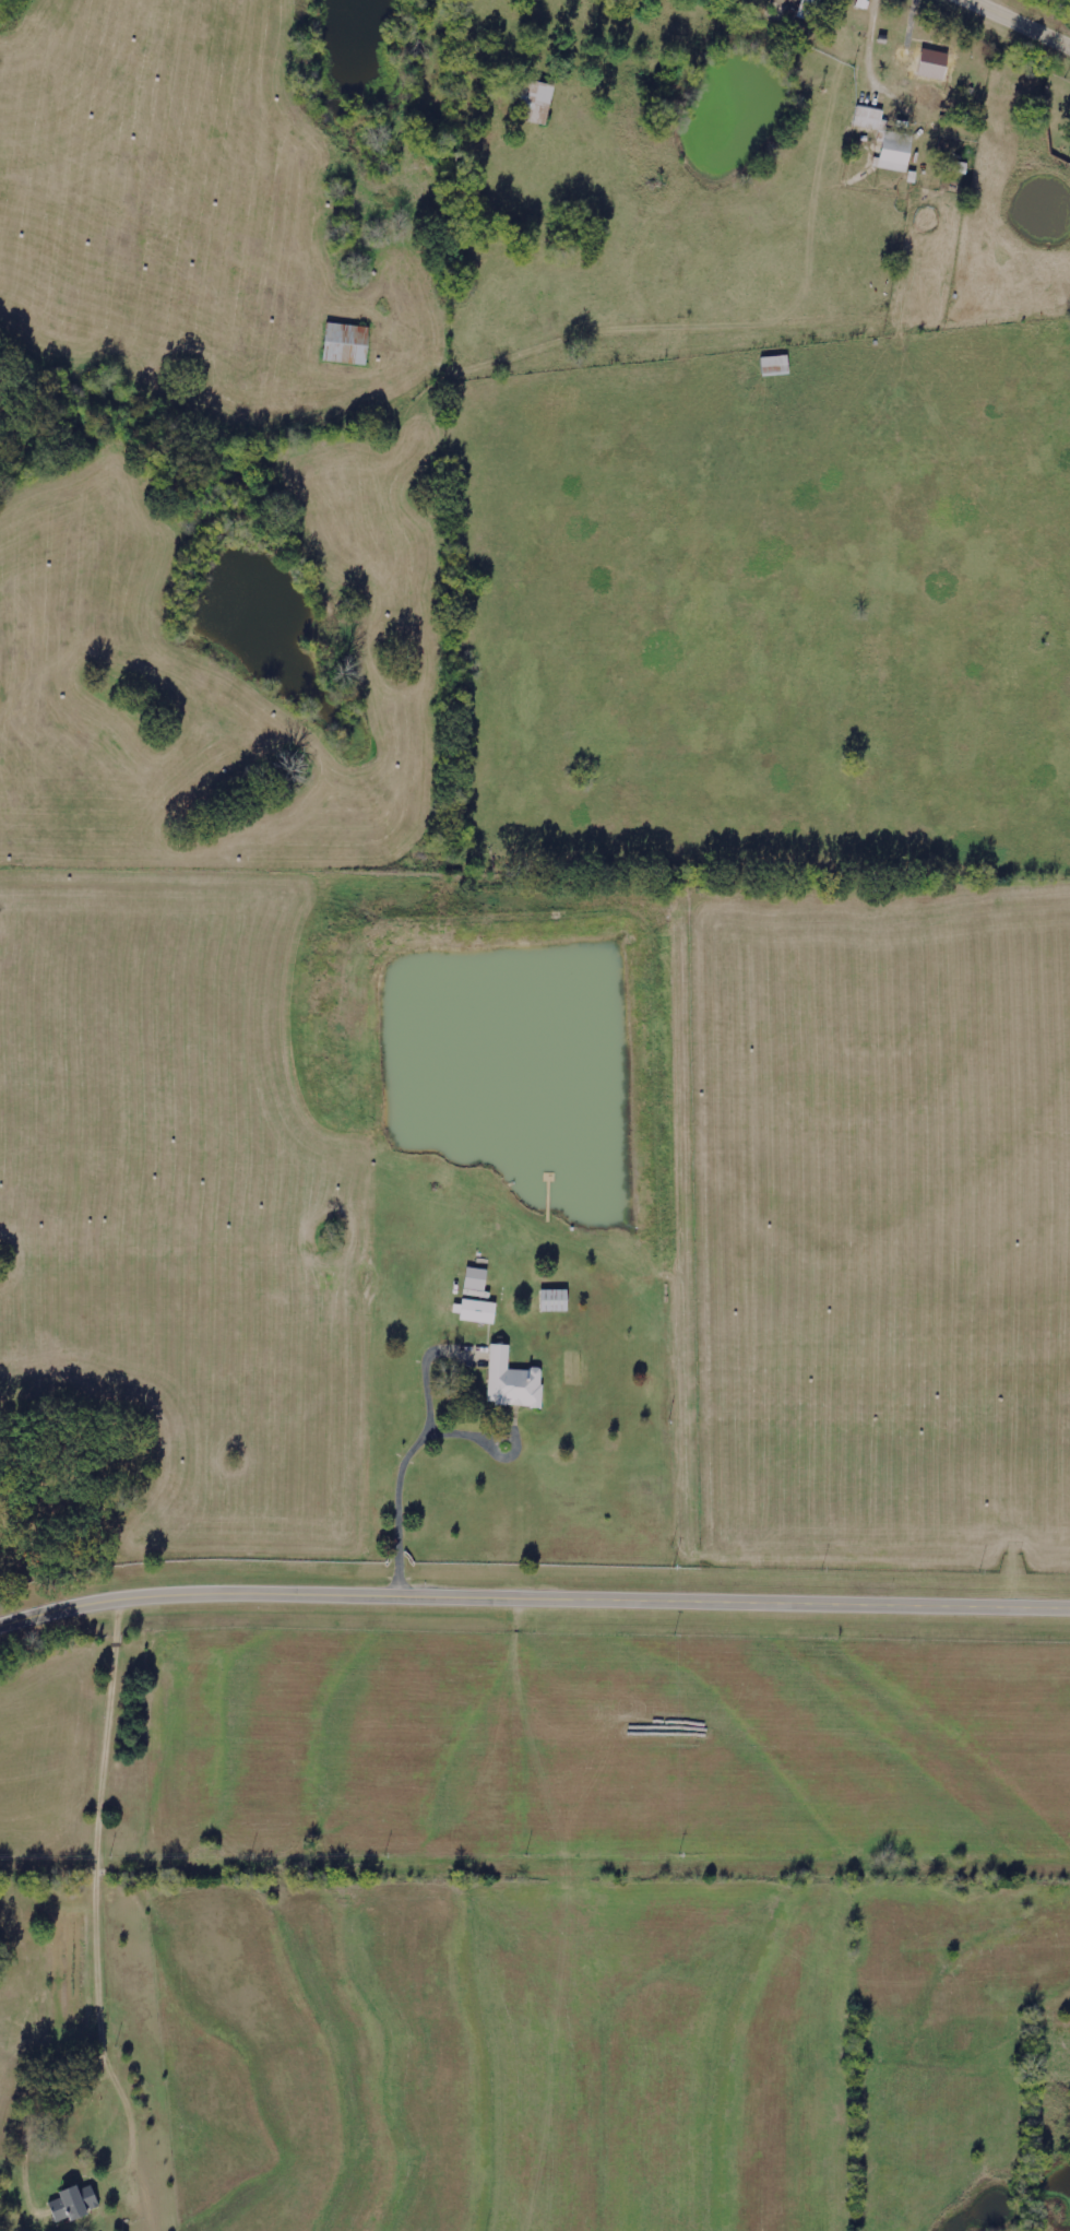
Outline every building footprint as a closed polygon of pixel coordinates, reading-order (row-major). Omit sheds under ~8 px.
[(822,0),(803,0),(798,14),(814,20),(822,0)] [(555,86),(526,80),(519,110),(527,111),(525,121),(547,126),(555,86)] [(884,110),(857,107),(855,127),(887,131),(888,121),(883,120),(884,110)] [(874,167),(908,173),(914,136),(886,131),(881,159),(875,158),(874,167)] [(324,362),(366,366),(370,328),(329,323),(324,362)] [(568,1289),(541,1290),(541,1312),(569,1311),(568,1289)] [(509,1345),(490,1345),(488,1405),(542,1407),(543,1370),(508,1369),(509,1345)] [(49,2203),(57,2225),(101,2210),(92,2186),(79,2191),(78,2186),(59,2193),(61,2199),(49,2203)]
